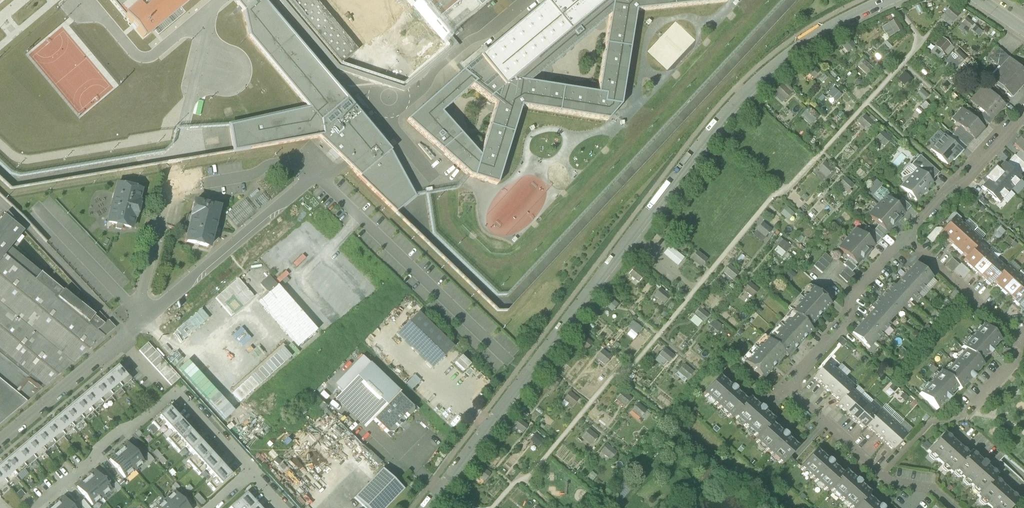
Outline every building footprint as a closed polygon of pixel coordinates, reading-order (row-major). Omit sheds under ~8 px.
[(125,16),(144,0),(111,0),(125,16)] [(125,16),(143,38),(189,0),(144,0),(125,16)] [(264,0),(241,0),(237,4),(244,12),(249,37),(309,109),(228,125),(232,150),(318,138),(331,150),(328,152),(336,160),(339,158),(349,168),(359,178),(396,213),(397,212),(398,211),(415,197),(392,153),(391,152),(381,141),(375,133),(359,114),(349,102),(264,0)] [(341,65),(403,12),(395,2),(393,0),(287,0),(341,65)] [(357,23),(401,75),(443,41),(413,4),(418,0),(385,0),(357,23)] [(413,4),(443,41),(491,0),(418,0),(413,4)] [(478,58),(503,88),(512,80),(607,0),(548,0),(478,58)] [(529,83),(609,15),(612,0),(607,0),(512,80),(529,83)] [(609,15),(597,94),(605,95),(604,103),(620,106),(635,11),(727,2),(728,0),(612,0),(609,15)] [(37,7),(27,15),(35,25),(46,17),(37,7)] [(949,8),(941,16),(950,25),(958,17),(949,8)] [(895,19),(882,27),(889,38),(901,31),(895,19)] [(959,27),(967,33),(973,25),(965,19),(959,27)] [(937,43),(948,55),(956,47),(944,36),(937,43)] [(844,40),(846,51),(856,49),(853,37),(844,40)] [(939,59),(945,54),(936,44),(930,49),(939,59)] [(999,67),(1000,68),(1009,58),(999,49),(990,58),(999,67)] [(478,58),(462,72),(475,82),(471,86),(495,105),(500,89),(503,88),(478,58)] [(1012,97),(1023,83),(1023,71),(1009,58),(1000,68),(1003,71),(994,81),(1012,97)] [(868,75),(874,68),(866,60),(859,66),(868,75)] [(990,77),(994,81),(1003,71),(1000,68),(999,67),(990,77)] [(979,78),(973,71),(969,75),(975,82),(979,78)] [(473,178),(479,157),(441,113),(471,86),(475,82),(462,72),(407,121),(469,176),(473,178)] [(967,75),(961,80),(967,87),(973,81),(967,75)] [(512,80),(503,88),(500,89),(495,105),(479,157),(473,178),(497,185),(521,107),(608,121),(620,106),(604,103),(605,95),(597,94),(529,83),(512,80)] [(783,103),(790,97),(782,87),(775,93),(783,103)] [(838,97),(842,93),(834,87),(830,93),(832,95),(834,93),(838,97)] [(983,112),(992,119),(1004,106),(983,87),(972,99),(980,106),(982,104),(987,108),(985,111),(983,112)] [(956,123),(966,112),(962,108),(951,119),(956,123)] [(959,126),(973,139),(984,128),(974,119),(966,112),(956,123),(959,126)] [(983,112),(979,116),(988,124),(989,125),(993,120),(992,119),(983,112)] [(867,114),(859,122),(868,131),(876,123),(867,114)] [(984,128),(988,124),(979,116),(978,115),(974,119),(984,128)] [(165,119),(153,120),(154,129),(165,128),(165,119)] [(136,135),(145,134),(145,122),(135,123),(136,135)] [(952,135),(966,147),(967,147),(966,146),(972,139),(973,140),(973,139),(959,126),(959,131),(954,136),(953,134),(952,135)] [(928,142),(934,146),(943,137),(937,132),(928,142)] [(884,146),(889,143),(883,133),(878,137),(884,146)] [(1023,134),(1014,145),(1019,151),(1023,155),(1023,134)] [(930,150),(947,165),(952,160),(953,161),(962,152),(948,139),(944,135),(943,137),(934,146),(930,150)] [(962,152),(966,147),(952,135),(948,139),(962,152)] [(188,142),(185,157),(191,155),(194,143),(188,142)] [(1023,164),(1023,155),(1019,151),(1015,156),(1023,164)] [(1006,164),(1019,176),(1023,171),(1023,164),(1015,156),(1014,155),(1006,164)] [(917,169),(931,182),(939,173),(919,156),(911,165),(916,170),(917,169)] [(828,161),(814,169),(821,180),(834,172),(828,161)] [(1004,162),(999,168),(997,169),(995,167),(990,173),(1010,191),(1021,178),(1019,176),(1006,164),(1004,162)] [(901,174),(905,177),(913,173),(916,170),(911,165),(910,164),(901,174)] [(914,199),(916,201),(921,196),(928,193),(927,189),(932,183),(931,182),(917,169),(916,170),(913,173),(905,177),(902,179),(904,184),(901,187),(908,193),(911,200),(914,199)] [(1010,191),(990,173),(985,178),(987,180),(986,182),(981,187),(999,203),(1002,200),(1010,191)] [(847,193),(855,185),(847,176),(839,184),(847,193)] [(109,230),(120,233),(122,226),(131,228),(134,217),(135,217),(139,202),(138,201),(141,190),(117,184),(107,222),(110,223),(109,230)] [(874,194),(882,201),(886,196),(888,194),(881,187),(874,194)] [(1010,191),(1002,200),(1007,204),(1015,195),(1010,191)] [(263,194),(254,201),(259,208),(268,201),(263,194)] [(898,203),(888,194),(886,196),(898,207),(899,205),(898,203)] [(976,199),(984,206),(987,203),(982,199),(983,198),(980,195),(976,199)] [(898,207),(886,196),(882,201),(877,206),(896,223),(900,218),(899,217),(904,212),(898,207)] [(905,210),(907,211),(911,207),(902,199),(898,203),(899,205),(905,210)] [(185,242),(208,248),(212,231),(217,232),(220,223),(215,222),(218,208),(194,202),(190,216),(186,215),(183,228),(188,229),(185,242)] [(898,207),(904,212),(905,214),(907,212),(907,211),(905,210),(899,205),(898,207)] [(788,206),(782,213),(790,220),(796,213),(788,206)] [(892,228),(896,223),(877,206),(869,216),(879,225),(886,232),(887,231),(891,227),(892,228)] [(0,220),(0,251),(4,254),(10,246),(24,231),(7,212),(0,220)] [(946,222),(948,223),(954,217),(958,221),(960,218),(954,213),(946,222)] [(963,225),(958,221),(954,217),(948,223),(943,229),(941,231),(939,234),(944,239),(945,238),(948,241),(963,225)] [(963,225),(972,233),(977,228),(978,227),(969,219),(963,225)] [(762,241),(771,232),(762,224),(753,233),(762,241)] [(879,225),(873,231),(881,239),(887,232),(887,231),(886,232),(879,225)] [(972,233),(963,225),(948,241),(952,245),(951,245),(957,250),(972,233)] [(875,246),(881,239),(873,231),(868,227),(864,232),(869,236),(867,238),(874,245),(875,246)] [(926,238),(931,243),(939,234),(941,231),(943,229),(941,228),(935,228),(926,238)] [(986,236),(977,228),(972,233),(981,241),(986,236)] [(857,229),(848,239),(867,256),(871,251),(870,250),(874,245),(867,238),(857,229)] [(981,241),(972,233),(957,250),(962,255),(962,254),(966,257),(978,244),(981,241)] [(862,260),(867,256),(848,239),(839,248),(857,264),(861,259),(862,260)] [(987,252),(978,244),(966,257),(963,260),(967,264),(966,265),(972,269),(987,252)] [(96,330),(35,279),(41,272),(10,246),(4,254),(0,258),(0,355),(42,389),(105,337),(96,330)] [(987,252),(996,260),(1001,255),(992,247),(987,252)] [(701,267),(708,260),(700,251),(692,257),(701,267)] [(825,251),(822,256),(830,263),(834,259),(825,251)] [(996,260),(987,252),(972,269),(977,274),(977,273),(981,276),(996,260)] [(827,267),(830,263),(822,256),(818,260),(827,267)] [(944,266),(952,273),(953,271),(959,265),(951,258),(944,266)] [(823,272),(827,267),(818,260),(814,264),(823,272)] [(844,264),(852,272),(856,268),(848,260),(844,264)] [(1005,268),(996,260),(981,276),(985,280),(984,281),(989,285),(990,286),(993,282),(1005,268)] [(1012,261),(1008,265),(1016,273),(1021,269),(1012,261)] [(915,263),(908,271),(925,286),(933,278),(915,263)] [(959,265),(953,271),(962,279),(970,271),(961,263),(959,265)] [(1007,265),(1005,268),(993,282),(996,285),(996,286),(1001,290),(1016,273),(1008,265),(1007,265)] [(728,267),(724,272),(734,280),(738,275),(728,267)] [(845,268),(842,272),(850,280),(854,275),(845,268)] [(634,269),(630,274),(640,282),(644,278),(634,269)] [(790,269),(784,276),(791,282),(797,275),(790,269)] [(41,271),(41,272),(35,279),(96,330),(104,324),(41,271)] [(908,271),(901,279),(918,294),(925,286),(908,271)] [(846,284),(850,280),(842,272),(838,276),(846,284)] [(1016,273),(1001,290),(1006,295),(1007,294),(1011,298),(1023,283),(1023,280),(1017,274),(1016,273)] [(271,274),(262,283),(271,293),(280,284),(271,274)] [(232,316),(256,296),(240,277),(216,297),(232,316)] [(925,286),(930,290),(937,282),(933,278),(925,286)] [(901,279),(894,286),(894,287),(909,300),(908,300),(911,302),(918,294),(901,279)] [(260,301),(300,347),(321,329),(281,283),(260,301)] [(1023,301),(1023,283),(1011,298),(1014,301),(1014,302),(1019,306),(1023,301)] [(892,284),(885,292),(902,308),(908,300),(909,300),(894,287),(894,286),(892,284)] [(745,289),(753,296),(757,292),(749,285),(745,289)] [(930,290),(925,286),(918,294),(923,298),(930,290)] [(829,287),(825,291),(833,298),(837,294),(829,287)] [(811,288),(790,311),(808,327),(829,304),(811,288)] [(659,290),(655,295),(665,304),(670,299),(659,290)] [(960,295),(955,290),(950,295),(955,300),(960,295)] [(885,292),(877,300),(895,316),(902,308),(885,292)] [(613,311),(619,304),(612,298),(606,304),(613,311)] [(870,308),(872,310),(873,310),(887,324),(888,323),(895,316),(877,300),(870,308)] [(209,305),(173,330),(180,340),(216,315),(209,305)] [(704,322),(708,317),(699,310),(695,314),(704,322)] [(872,310),(865,318),(883,333),(889,326),(890,325),(888,323),(887,324),(873,310),(872,310)] [(793,314),(769,340),(784,354),(787,357),(811,330),(808,327),(790,311),(790,312),(793,314)] [(418,312),(397,334),(433,369),(454,347),(418,312)] [(865,318),(858,326),(876,341),(883,333),(865,318)] [(96,330),(105,337),(116,328),(109,321),(104,324),(96,330)] [(632,321),(629,326),(632,328),(628,334),(636,338),(642,326),(632,321)] [(962,348),(965,350),(980,363),(987,354),(989,356),(993,351),(992,350),(1000,341),(982,325),(962,348)] [(868,349),(876,341),(858,326),(851,334),(868,349)] [(894,330),(889,326),(883,333),(888,337),(894,330)] [(763,378),(784,354),(769,340),(766,338),(745,362),(763,378)] [(139,351),(143,355),(152,347),(148,343),(139,351)] [(233,392),(242,402),(295,356),(287,346),(233,392)] [(143,355),(147,360),(156,351),(152,347),(143,355)] [(655,359),(664,367),(675,355),(667,347),(655,359)] [(597,357),(606,365),(613,357),(605,349),(597,357)] [(907,355),(900,349),(896,354),(903,360),(907,355)] [(983,365),(980,363),(965,350),(943,374),(957,388),(960,391),(969,380),(970,382),(975,377),(973,376),(983,365)] [(147,360),(151,364),(160,356),(156,351),(147,360)] [(42,389),(0,355),(0,425),(42,389)] [(151,364),(155,368),(164,360),(160,356),(151,364)] [(334,385),(342,393),(370,364),(362,356),(334,385)] [(461,356),(455,363),(463,372),(470,365),(461,356)] [(228,419),(238,409),(191,359),(180,369),(228,419)] [(155,368),(159,373),(168,365),(164,360),(155,368)] [(813,377),(822,385),(836,370),(827,362),(813,377)] [(686,363),(674,376),(683,385),(695,371),(686,363)] [(370,364),(342,393),(372,422),(373,420),(398,394),(400,393),(370,364)] [(841,364),(836,370),(845,378),(850,372),(841,364)] [(118,365),(108,373),(121,389),(131,380),(118,365)] [(159,373),(163,377),(172,369),(168,365),(159,373)] [(163,377),(167,382),(176,374),(172,369),(163,377)] [(822,385),(831,393),(845,378),(836,370),(822,385)] [(949,396),(957,388),(943,374),(940,371),(919,394),(937,410),(945,401),(946,402),(951,397),(949,396)] [(108,373),(99,381),(112,397),(121,389),(108,373)] [(167,382),(172,386),(180,378),(176,374),(167,382)] [(731,419),(734,416),(746,401),(735,391),(736,390),(732,385),(731,387),(719,376),(703,394),(731,419)] [(831,393),(840,401),(851,389),(854,386),(845,378),(831,393)] [(102,405),(112,397),(99,381),(89,389),(102,405)] [(853,391),(860,397),(864,392),(865,392),(858,386),(853,391)] [(89,389),(80,397),(92,413),(102,405),(89,389)] [(837,404),(846,413),(860,397),(853,391),(851,389),(840,401),(837,404)] [(860,397),(869,405),(873,401),(864,392),(860,397)] [(365,429),(372,422),(342,393),(335,400),(365,429)] [(412,407),(398,394),(373,420),(387,433),(393,433),(400,426),(399,425),(405,420),(412,413),(412,407)] [(621,394),(617,400),(626,406),(630,401),(621,394)] [(571,411),(578,402),(569,395),(562,403),(571,411)] [(83,421),(92,413),(80,397),(70,405),(83,421)] [(869,405),(860,397),(846,413),(855,421),(869,405)] [(734,416),(757,437),(771,423),(774,420),(764,411),(765,410),(760,406),(759,407),(749,398),(746,401),(734,416)] [(877,413),(880,410),(882,408),(873,401),(869,405),(877,413)] [(889,418),(895,412),(886,404),(880,410),(889,418)] [(70,405),(61,413),(73,429),(83,421),(70,405)] [(633,411),(646,420),(650,415),(637,405),(633,411)] [(877,413),(869,405),(855,421),(864,429),(867,426),(866,426),(878,413),(877,413)] [(169,408),(158,418),(165,425),(169,429),(179,420),(169,408)] [(880,410),(877,413),(878,413),(866,426),(867,426),(875,434),(889,418),(880,410)] [(895,412),(889,418),(898,426),(904,420),(895,412)] [(61,413),(51,421),(64,437),(73,429),(61,413)] [(158,431),(165,425),(158,418),(152,424),(158,431)] [(898,426),(889,418),(875,434),(884,442),(898,426)] [(169,429),(173,434),(179,440),(189,431),(179,420),(169,429)] [(913,428),(904,420),(898,426),(907,434),(913,428)] [(51,421),(41,429),(54,445),(64,437),(51,421)] [(523,433),(527,429),(517,421),(513,425),(523,433)] [(782,433),(771,423),(757,437),(754,440),(782,465),(798,447),(787,437),(788,436),(783,432),(782,433)] [(907,434),(898,426),(884,442),(893,450),(907,434)] [(583,437),(594,444),(600,435),(589,428),(583,437)] [(41,429),(32,437),(45,453),(54,445),(41,429)] [(189,431),(179,440),(185,447),(189,452),(200,442),(189,431)] [(535,448),(543,439),(536,433),(528,442),(535,448)] [(952,473),(954,470),(967,455),(943,433),(931,446),(927,451),(952,473)] [(173,446),(179,440),(173,434),(166,439),(173,446)] [(32,437),(22,445),(35,461),(45,453),(32,437)] [(179,453),(185,447),(179,440),(173,446),(179,453)] [(921,446),(927,451),(931,446),(926,441),(921,446)] [(189,452),(193,456),(200,463),(210,453),(200,442),(189,452)] [(119,452),(134,470),(144,462),(128,444),(119,452)] [(22,445),(13,454),(26,469),(35,461),(22,445)] [(162,456),(156,450),(152,453),(158,459),(162,456)] [(827,492),(830,489),(842,474),(832,464),(833,463),(828,459),(827,460),(816,450),(800,468),(827,492)] [(134,470),(119,452),(109,460),(125,478),(134,470)] [(970,452),(967,455),(954,470),(980,493),(993,479),(996,476),(970,452)] [(210,453),(200,463),(206,470),(210,474),(220,465),(210,453)] [(13,454),(3,462),(16,477),(26,469),(13,454)] [(149,454),(145,458),(150,464),(154,459),(149,454)] [(193,469),(200,463),(193,456),(187,462),(193,469)] [(0,464),(0,477),(6,485),(16,477),(3,462),(0,464)] [(199,475),(206,470),(200,463),(193,469),(199,475)] [(210,474),(214,479),(220,486),(231,476),(220,465),(210,474)] [(26,469),(16,477),(20,482),(30,474),(26,469)] [(365,507),(386,507),(404,490),(382,469),(354,498),(365,507)] [(134,470),(125,478),(128,483),(138,475),(134,470)] [(86,479),(102,498),(111,490),(96,471),(86,479)] [(850,507),(855,507),(867,496),(870,493),(860,484),(861,483),(856,479),(855,480),(845,471),(842,474),(830,489),(850,507)] [(121,478),(116,482),(121,487),(125,484),(121,478)] [(102,498),(86,479),(77,487),(92,506),(102,498)] [(214,491),(220,486),(214,479),(207,484),(214,491)] [(993,479),(980,493),(977,496),(990,507),(1010,507),(1017,500),(993,479)] [(121,488),(121,487),(116,482),(112,485),(117,491),(121,488)] [(21,489),(16,493),(21,499),(26,495),(21,489)] [(172,507),(190,507),(175,492),(165,500),(172,507)] [(230,507),(253,507),(257,505),(246,493),(230,507)] [(155,507),(157,507),(165,500),(161,496),(152,505),(155,507)] [(867,496),(855,507),(882,507),(879,505),(878,506),(867,496)] [(205,502),(201,497),(197,501),(201,506),(205,502)] [(55,507),(73,507),(72,507),(64,498),(54,507),(55,507)]
